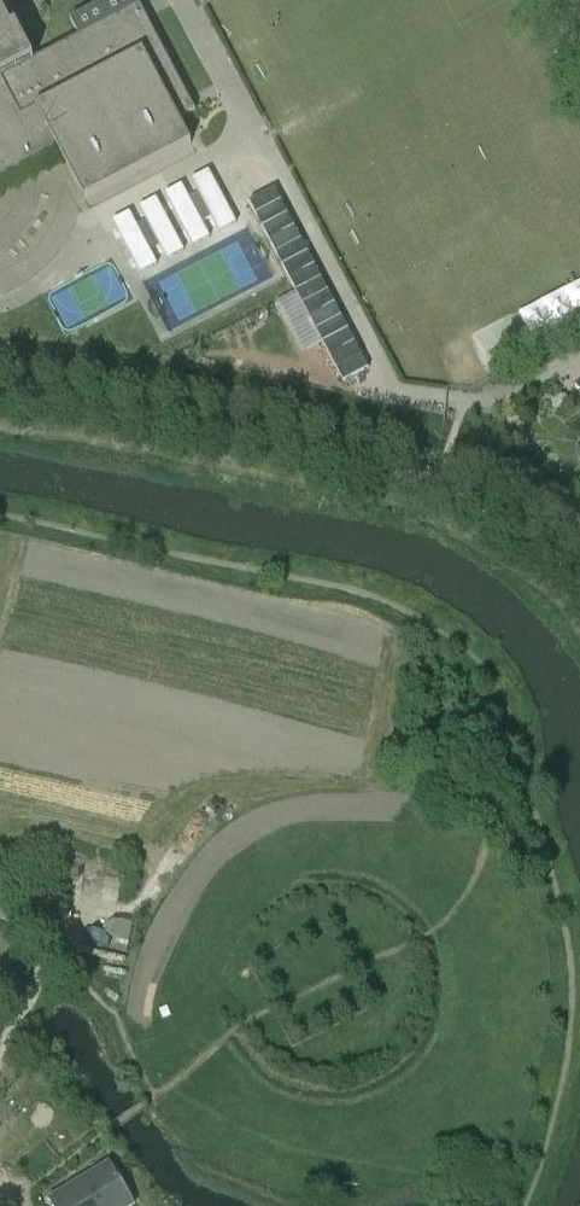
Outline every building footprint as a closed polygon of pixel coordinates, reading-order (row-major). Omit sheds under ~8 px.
[(59,151),(85,201),(192,144),(179,120),(196,112),(140,5),(33,61),(16,28),(12,30),(3,12),(11,7),(8,0),(0,0),(0,182),(59,151)] [(198,191),(187,197),(181,186),(165,195),(193,246),(208,238),(200,223),(211,217),(219,232),(235,223),(208,172),(192,181),(198,191)] [(278,185),(251,199),(311,316),(338,302),(278,185)] [(157,265),(149,250),(160,244),(167,259),(183,251),(156,200),(140,208),(146,219),(135,225),(130,214),(114,222),(141,273),(157,265)] [(110,1161),(49,1199),(53,1205),(136,1205),(137,1205),(110,1161)]
